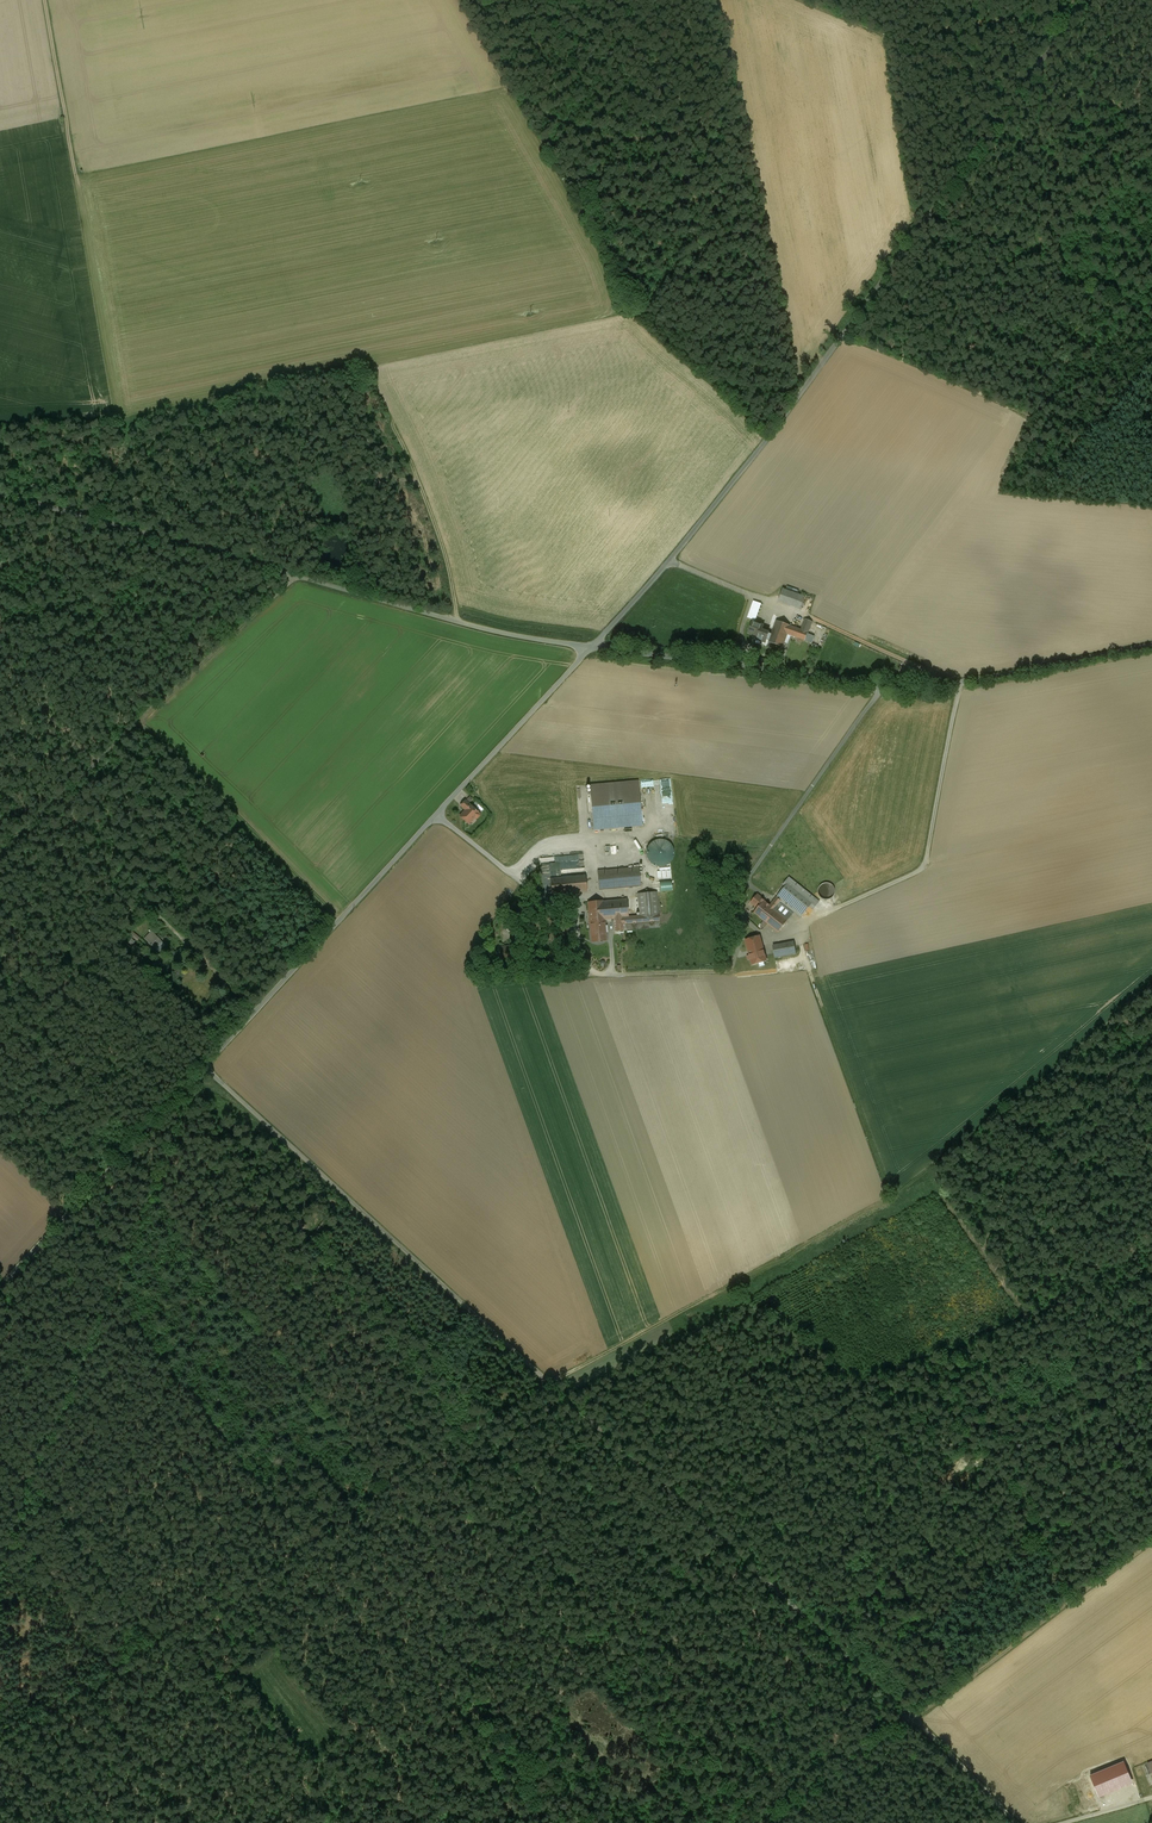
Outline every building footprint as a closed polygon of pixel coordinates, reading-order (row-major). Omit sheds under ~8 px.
[(805,597),(783,589),(779,601),(801,609),(805,597)] [(762,604),(754,601),(748,618),(756,621),(762,604)] [(801,630),(791,626),(788,634),(805,641),(805,640),(811,643),(814,634),(809,632),(813,622),(806,619),(801,630)] [(791,626),(778,621),(777,621),(772,634),(769,642),(783,647),(788,634),(791,626)] [(772,634),(762,630),(764,626),(753,622),(749,633),(758,636),(755,643),(761,645),(763,642),(769,644),(769,642),(772,634)] [(638,781),(590,785),(594,830),(642,825),(638,781)] [(480,814),(466,801),(461,806),(466,810),(461,816),(467,822),(470,820),(472,819),(474,817),(475,818),(477,818),(480,816),(480,814)] [(660,839),(653,841),(648,847),(646,854),(649,861),(654,866),(661,867),(668,865),(673,859),(675,852),(672,845),(667,841),(660,839)] [(624,847),(614,847),(613,859),(624,859),(624,847)] [(539,863),(569,861),(568,855),(538,857),(539,863)] [(641,888),(639,867),(597,871),(599,892),(641,888)] [(586,891),(584,875),(551,879),(553,895),(586,891)] [(820,902),(789,877),(783,885),(785,886),(777,897),(782,901),(795,912),(801,917),(802,916),(804,917),(812,908),(813,910),(820,902)] [(831,884),(827,883),(824,884),(821,886),(819,889),(819,893),(820,896),(823,899),(827,900),(831,899),(834,897),(835,893),(835,890),(834,886),(831,884)] [(627,899),(612,900),(614,919),(615,931),(637,929),(660,927),(657,892),(638,894),(640,916),(629,917),(627,899)] [(770,906),(765,901),(765,900),(758,895),(752,902),(758,908),(755,912),(764,920),(766,922),(775,910),(782,901),(777,897),(770,906)] [(612,900),(588,903),(592,942),(607,940),(606,932),(608,932),(607,926),(605,926),(605,920),(614,919),(612,900)] [(782,901),(775,910),(788,920),(795,912),(782,901)] [(788,920),(775,910),(766,922),(768,923),(764,928),(763,929),(764,929),(768,923),(779,932),(786,922),(788,920)] [(160,940),(152,931),(145,938),(154,947),(160,940)] [(767,960),(760,936),(746,940),(753,963),(767,960)] [(795,945),(773,949),(774,957),(796,953),(795,945)] [(508,951),(502,952),(503,962),(518,960),(517,946),(507,947),(508,951)]
